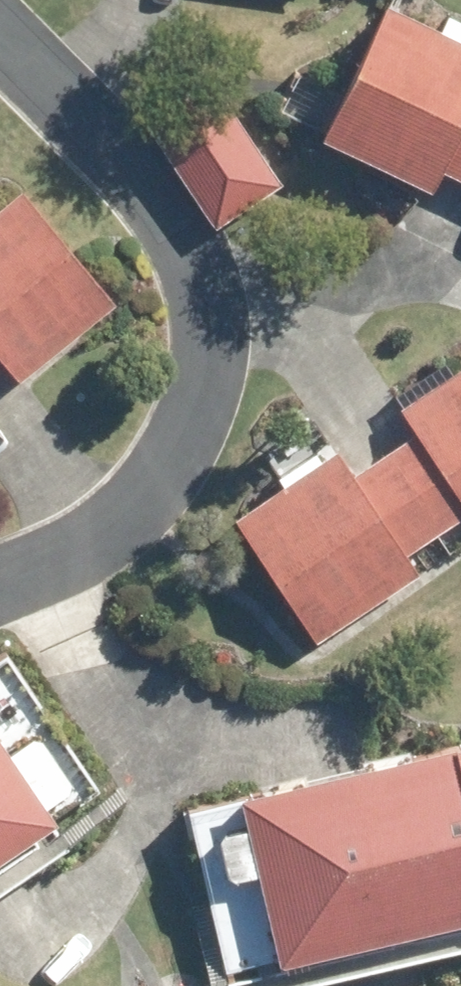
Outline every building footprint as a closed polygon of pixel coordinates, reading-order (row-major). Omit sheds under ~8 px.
[(318,135),(429,188),(439,166),(460,177),(460,39),(383,1),(318,135)] [(206,74),(143,117),(213,222),(277,180),(206,74)] [(6,359),(22,377),(112,301),(15,186),(0,199),(0,364),(6,359)] [(412,429),(383,450),(436,529),(460,513),(460,364),(397,407),(412,429)] [(418,570),(405,551),(436,529),(383,450),(352,470),(335,446),(316,459),(311,451),(280,471),(286,480),(233,515),(315,638),(418,570)] [(66,826),(56,811),(82,792),(46,740),(20,758),(0,729),(0,872),(66,826)] [(451,738),(460,782),(460,735),(451,738)] [(239,787),(277,954),(460,911),(460,782),(451,738),(239,787)]
